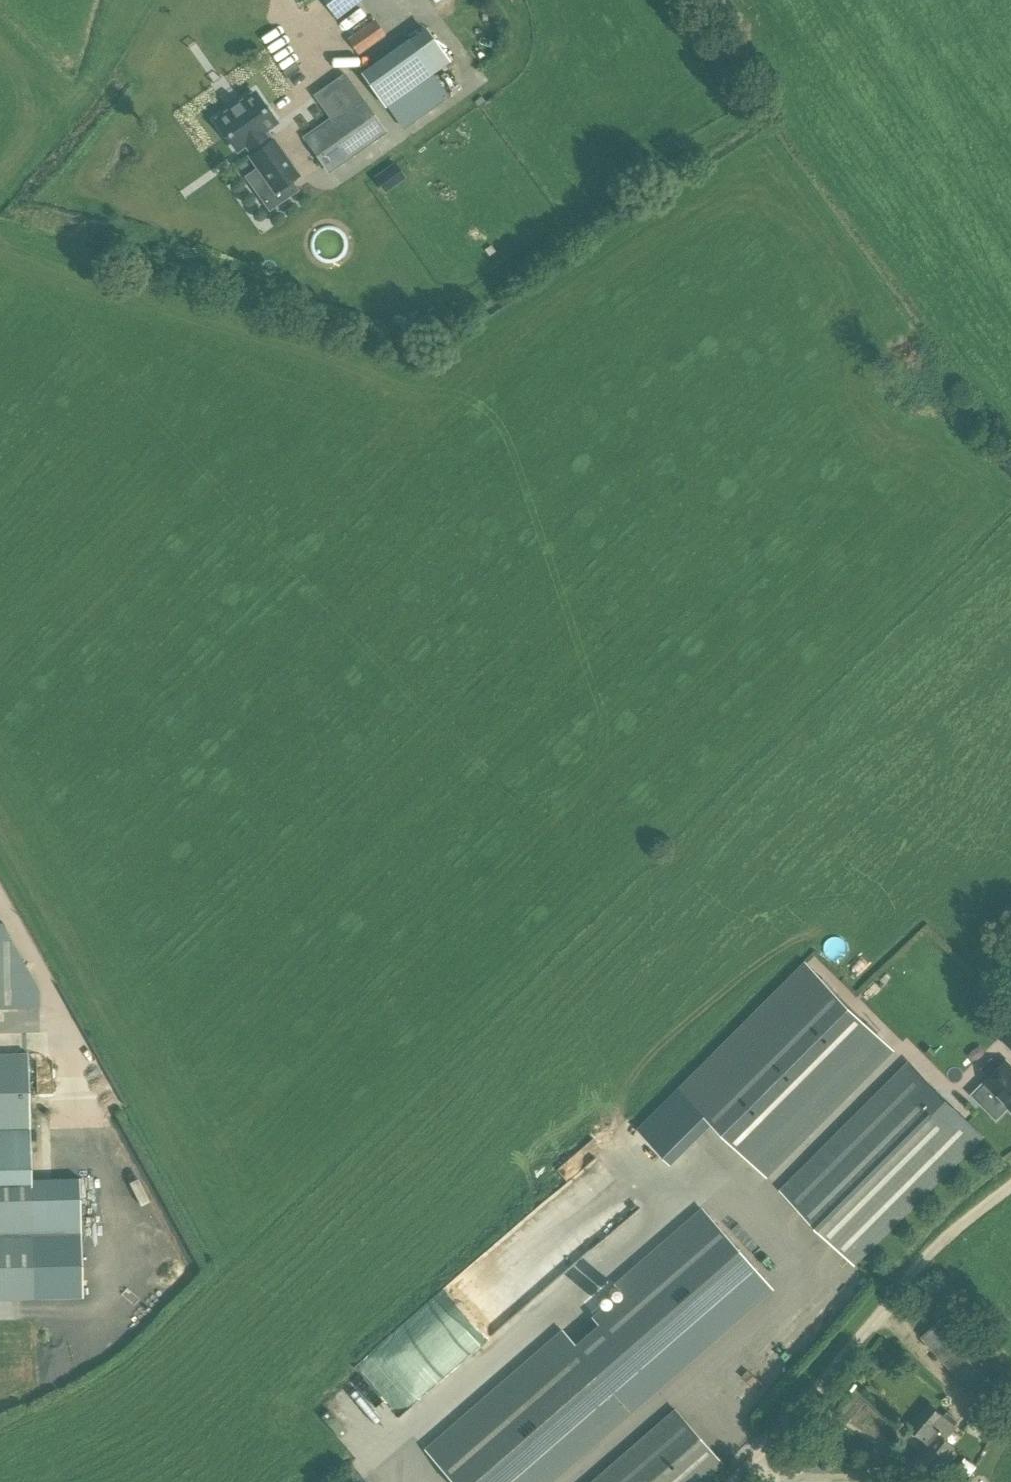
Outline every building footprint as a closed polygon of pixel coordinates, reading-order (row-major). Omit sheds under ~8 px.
[(337,18),(361,0),(323,0),(337,18)] [(376,21),(350,39),(360,54),(386,35),(376,21)] [(409,41),(364,73),(387,108),(434,74),(409,41)] [(278,97),(317,76),(303,51),(264,72),(278,97)] [(346,75),(318,95),(333,116),(361,96),(346,75)] [(231,110),(217,119),(237,149),(248,141),(255,151),(251,154),(277,190),(296,176),(271,140),(268,142),(261,132),(275,122),(255,93),(241,103),(239,101),(230,107),(231,110)] [(363,99),(307,138),(329,170),(385,131),(363,99)] [(892,1048),(808,964),(641,1132),(675,1166),(716,1125),(766,1175),(892,1048)] [(0,1054),(0,1130),(30,1129),(27,1053),(0,1054)] [(984,1083),(1010,1110),(1010,1064),(1007,1060),(984,1083)] [(914,1066),(787,1193),(859,1265),(986,1139),(914,1066)] [(30,1129),(0,1130),(0,1190),(32,1189),(30,1129)] [(0,1190),(0,1272),(34,1271),(32,1189),(0,1190)] [(718,1309),(769,1253),(738,1225),(687,1280),(718,1309)] [(618,1335),(589,1361),(562,1330),(428,1447),(458,1481),(552,1481),(716,1340),(646,1258),(592,1305),(618,1335)] [(999,1308),(988,1314),(996,1328),(1007,1322),(999,1308)] [(920,1338),(980,1402),(978,1401),(966,1421),(972,1424),(967,1432),(974,1436),(979,1428),(991,1434),(1001,1414),(988,1407),(1010,1387),(1010,1371),(976,1333),(970,1338),(947,1314),(920,1338)] [(947,1439),(961,1421),(949,1412),(945,1417),(929,1405),(910,1428),(929,1443),(907,1470),(906,1471),(920,1481),(928,1481),(956,1447),(956,1446),(947,1439)] [(592,1481),(702,1481),(721,1465),(723,1463),(720,1459),(718,1461),(676,1409),(592,1481)] [(835,1421),(827,1416),(819,1427),(827,1432),(835,1421)]
